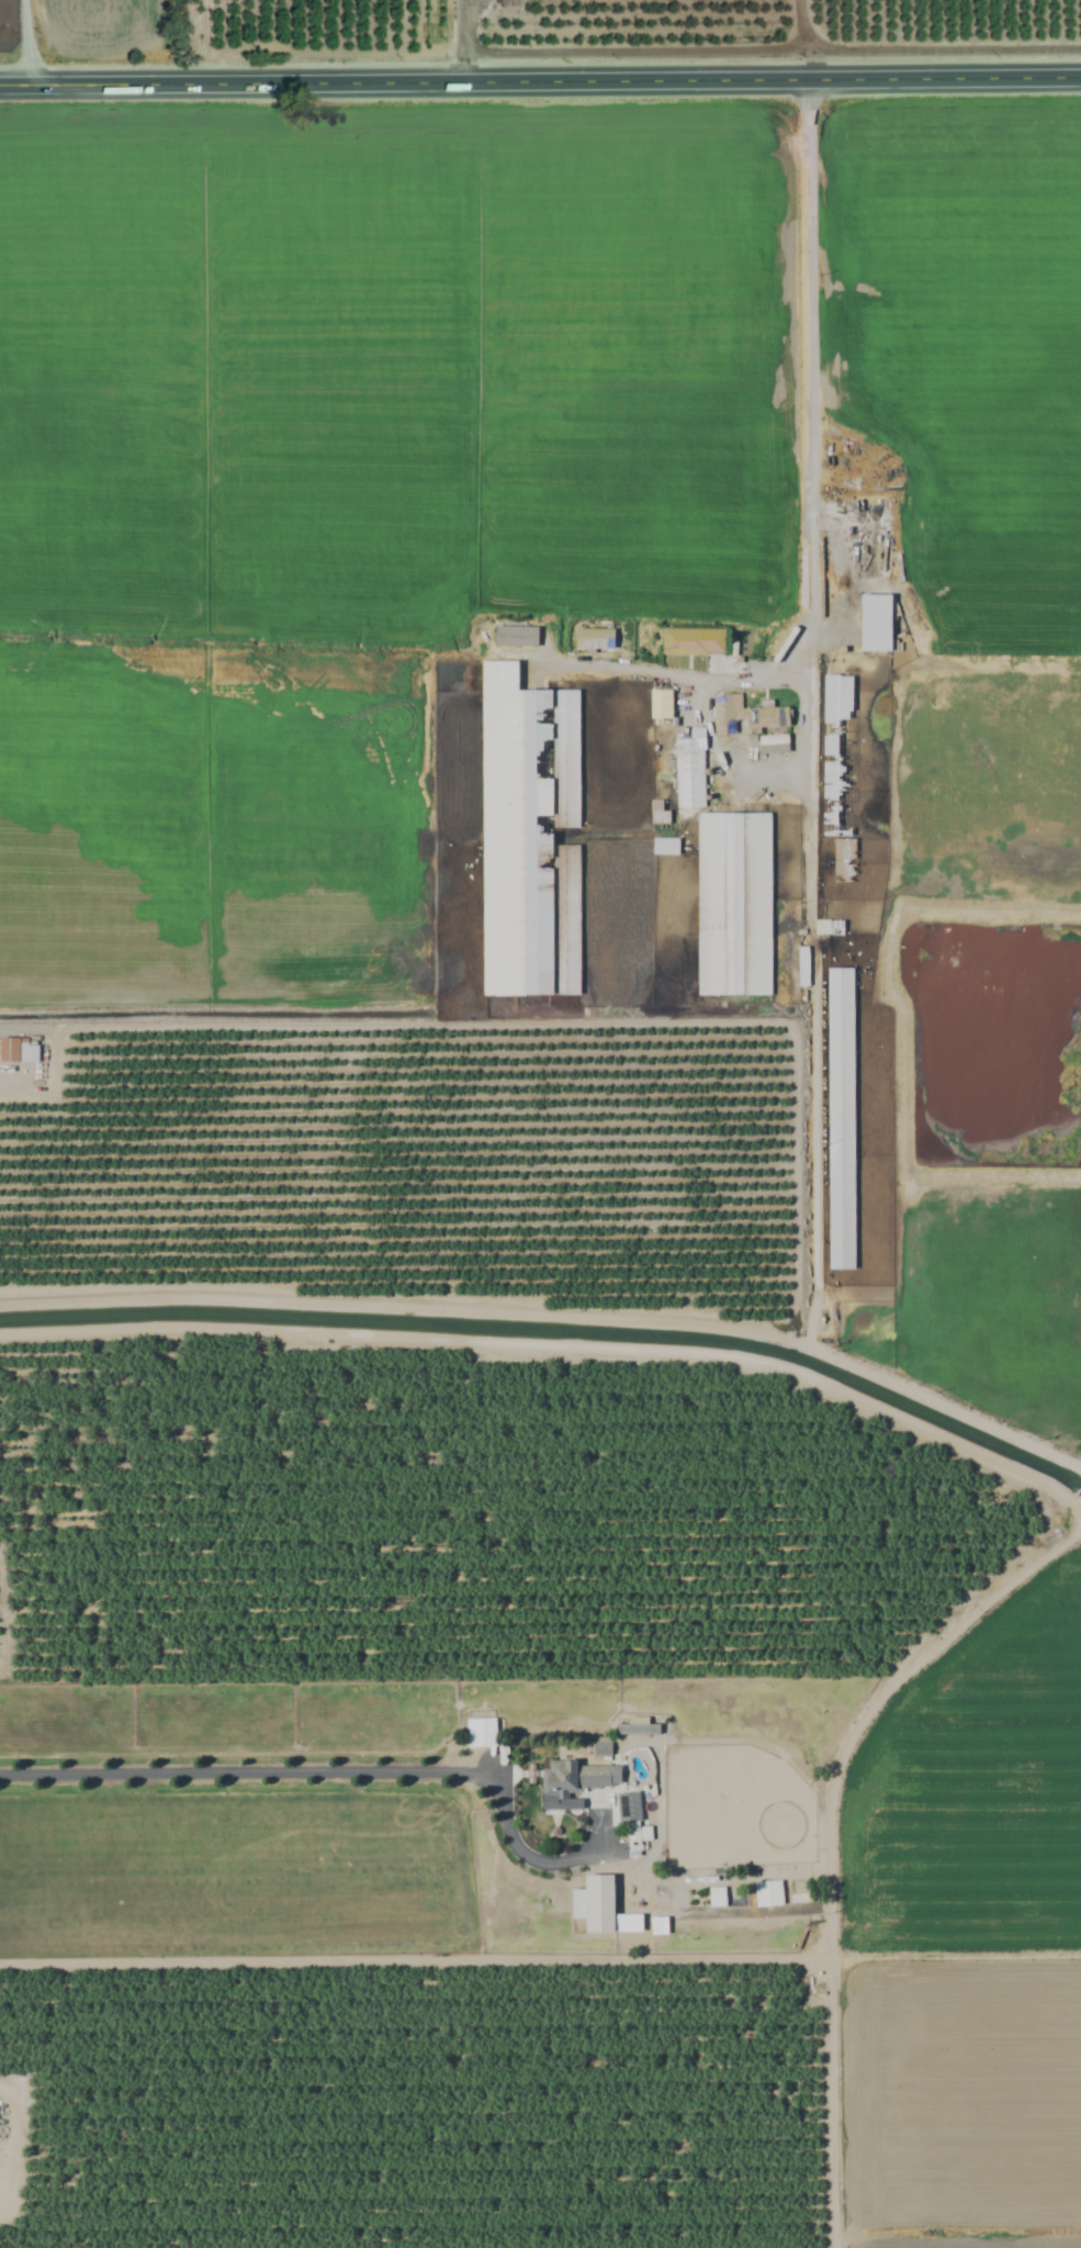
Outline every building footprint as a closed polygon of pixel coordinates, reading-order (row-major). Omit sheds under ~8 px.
[(861,653),(892,653),(892,595),(861,595),(861,653)] [(538,628),(495,628),(495,648),(538,648),(538,628)] [(614,629),(574,629),(574,651),(614,651),(614,629)] [(725,630),(662,630),(662,656),(725,656),(725,630)] [(483,996),(580,996),(579,847),(554,847),(553,830),(579,830),(579,691),(518,691),(518,662),(481,662),(483,996)] [(822,837),(851,837),(851,753),(841,753),(841,739),(852,740),(852,675),(823,675),(822,837)] [(742,709),(741,695),(713,696),(714,733),(789,731),(789,708),(742,709)] [(703,740),(675,740),(676,809),(704,809),(703,740)] [(698,996),(771,996),(770,814),(697,814),(698,996)] [(855,840),(834,840),(834,883),(855,883),(855,840)] [(853,969),(828,969),(828,1271),(854,1270),(853,969)] [(38,1045),(29,1045),(29,1039),(0,1039),(0,1063),(38,1063),(38,1045)] [(543,1810),(567,1809),(566,1791),(621,1789),(620,1763),(542,1766),(543,1810)] [(618,1796),(618,1826),(627,1826),(627,1859),(640,1859),(639,1796),(618,1796)] [(614,1934),(614,1877),(585,1877),(585,1891),(571,1891),(571,1920),(586,1920),(586,1934),(614,1934)] [(755,1889),(755,1906),(781,1906),(781,1889),(755,1889)]
